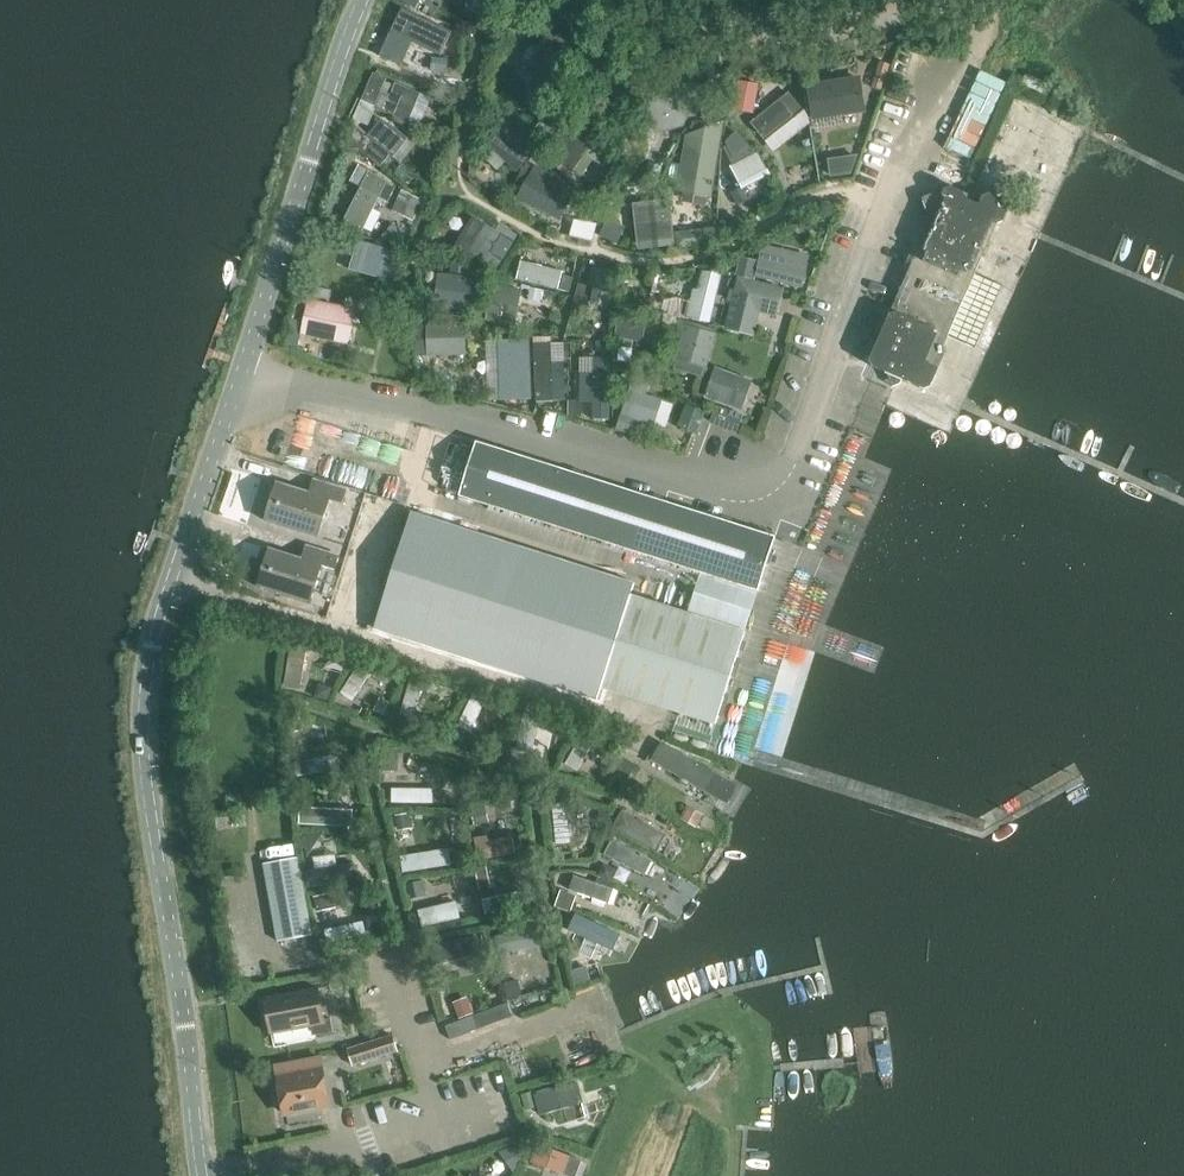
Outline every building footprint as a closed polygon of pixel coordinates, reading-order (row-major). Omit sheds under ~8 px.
[(416,9),(398,6),(394,29),(413,32),(416,9)] [(571,11),(562,7),(558,16),(567,20),(571,11)] [(457,45),(460,33),(448,30),(445,43),(457,45)] [(569,50),(568,50),(574,39),(563,33),(546,35),(541,44),(542,44),(524,74),(537,83),(547,88),(569,50)] [(390,35),(389,43),(401,45),(402,37),(390,35)] [(434,39),(403,35),(400,59),(407,59),(406,71),(449,75),(451,54),(433,51),(434,39)] [(650,96),(650,124),(665,131),(684,125),(702,85),(663,68),(650,96)] [(386,78),(373,73),(369,82),(362,99),(375,105),(381,91),(382,88),(386,78)] [(862,79),(808,87),(813,118),(867,109),(862,79)] [(758,85),(739,81),(733,109),(753,113),(758,85)] [(408,122),(420,95),(394,84),(393,87),(388,85),(384,94),(388,97),(384,107),(395,112),(393,116),(408,122)] [(710,96),(702,114),(707,128),(723,123),(734,98),(724,94),(721,101),(710,96)] [(529,109),(542,116),(548,103),(535,96),(529,109)] [(746,125),(753,135),(760,145),(764,142),(767,146),(776,140),(774,137),(794,121),(786,111),(779,101),(746,125)] [(546,115),(558,123),(563,115),(552,107),(546,115)] [(356,126),(348,150),(360,152),(379,170),(389,159),(391,160),(409,138),(393,126),(392,127),(382,119),(368,136),(356,126)] [(496,129),(483,142),(488,147),(506,164),(515,173),(528,160),(536,150),(545,134),(548,131),(540,123),(525,140),(505,120),(503,122),(501,121),(495,128),(496,129)] [(686,135),(676,191),(712,197),(724,123),(723,123),(707,128),(686,135)] [(767,170),(758,153),(757,153),(736,132),(738,130),(728,123),(723,138),(732,165),(731,166),(740,184),(767,170)] [(558,163),(573,173),(595,142),(570,124),(564,134),(558,131),(539,157),(555,169),(558,163)] [(362,233),(378,200),(387,204),(395,188),(386,184),(387,181),(369,171),(369,169),(358,164),(350,183),(360,187),(342,225),(362,233)] [(519,197),(560,220),(572,199),(559,192),(564,183),(536,167),(519,197)] [(636,196),(640,188),(630,182),(626,190),(636,196)] [(975,273),(996,224),(997,224),(1003,222),(1009,208),(1007,201),(989,194),(983,196),(979,206),(966,200),(963,193),(951,187),(945,190),(943,194),(945,200),(937,218),(933,216),(929,225),(932,227),(928,235),(926,233),(918,251),(920,257),(909,283),(903,285),(895,303),(897,309),(891,323),(886,326),(884,330),(883,330),(870,360),(873,366),(892,375),(890,379),(893,387),(900,384),(902,380),(924,389),(930,387),(944,357),(943,356),(945,352),(943,347),(943,346),(947,336),(974,347),(1001,285),(975,273)] [(736,203),(746,198),(742,189),(731,195),(736,203)] [(423,201),(401,190),(391,211),(414,221),(423,201)] [(670,200),(633,204),(638,250),(675,246),(670,200)] [(337,226),(341,216),(332,212),(328,223),(337,226)] [(597,223),(575,218),(570,235),(592,241),(597,223)] [(615,243),(622,228),(607,221),(600,236),(615,243)] [(517,234),(501,224),(496,231),(485,224),(468,251),(481,259),(479,263),(493,272),(501,259),(490,253),(492,250),(498,253),(507,239),(512,242),(517,234)] [(385,239),(405,242),(407,229),(388,225),(385,239)] [(704,231),(674,234),(676,248),(706,245),(704,231)] [(356,240),(348,269),(392,282),(401,253),(356,240)] [(759,263),(755,277),(802,288),(810,255),(768,246),(761,252),(759,263)] [(742,259),(738,277),(739,278),(754,281),(755,277),(759,263),(742,259)] [(521,262),(517,282),(558,291),(562,272),(535,265),(521,262)] [(451,264),(450,274),(468,276),(469,265),(451,264)] [(598,269),(588,307),(606,311),(615,273),(598,269)] [(710,324),(721,276),(701,270),(696,289),(691,288),(684,318),(710,324)] [(441,285),(439,307),(467,310),(480,311),(480,310),(482,294),(484,277),(468,276),(450,274),(442,273),(441,285)] [(569,292),(573,278),(563,276),(560,290),(569,292)] [(724,329),(753,336),(759,312),(776,317),(783,288),(754,281),(739,278),(738,277),(735,289),(730,288),(726,302),(731,303),(724,329)] [(488,302),(485,322),(515,327),(518,307),(521,289),(491,283),(488,302)] [(308,300),(302,333),(348,343),(355,309),(327,304),(330,290),(311,286),(308,300)] [(525,299),(537,301),(540,289),(528,287),(525,299)] [(620,312),(616,336),(642,341),(647,317),(620,312)] [(429,316),(430,353),(464,352),(463,316),(429,316)] [(302,333),(304,322),(292,319),(287,343),(287,348),(298,350),(302,333)] [(716,334),(684,325),(675,359),(676,360),(674,369),(702,376),(704,368),(707,368),(716,334)] [(484,336),(472,337),(473,352),(485,351),(484,336)] [(528,340),(498,341),(500,400),(531,399),(528,340)] [(569,343),(559,343),(559,358),(569,358),(569,343)] [(552,344),(535,345),(536,402),(554,401),(552,344)] [(594,358),(592,419),(610,420),(611,358),(594,358)] [(663,370),(651,366),(648,378),(659,381),(663,370)] [(714,368),(704,397),(734,407),(743,410),(752,381),(743,378),(714,368)] [(633,379),(621,413),(654,424),(662,401),(645,396),(649,385),(633,379)] [(568,419),(582,418),(582,402),(568,403),(568,419)] [(703,411),(688,405),(681,425),(695,431),(703,411)] [(731,428),(737,412),(717,405),(711,420),(731,428)] [(620,418),(615,432),(633,438),(638,424),(620,418)] [(700,573),(758,592),(768,559),(775,537),(476,442),(459,496),(700,573)] [(277,484),(266,520),(318,537),(330,500),(342,505),(347,491),(319,482),(315,496),(277,484)] [(390,632),(419,506),(362,493),(333,619),(390,632)] [(270,550),(258,586),(311,603),(322,567),(335,570),(339,557),(312,548),(307,562),(270,550)] [(687,614),(745,632),(758,592),(700,573),(687,614)] [(440,575),(420,649),(473,664),(494,590),(440,575)] [(602,687),(716,724),(745,632),(687,614),(631,596),(602,687)] [(286,684),(303,687),(308,653),(290,651),(286,684)] [(332,688),(319,684),(315,697),(328,701),(332,688)] [(381,697),(375,711),(384,715),(390,702),(381,697)] [(499,707),(515,711),(517,703),(501,699),(499,707)] [(301,730),(299,720),(284,717),(287,732),(301,730)] [(491,751),(502,755),(507,739),(496,736),(491,751)] [(742,788),(665,743),(653,764),(730,809),(742,788)] [(397,770),(397,749),(381,748),(381,770),(397,770)] [(623,759),(616,771),(628,778),(636,766),(623,759)] [(304,806),(304,823),(355,824),(356,807),(304,806)] [(488,821),(485,807),(471,810),(474,824),(488,821)] [(683,819),(696,826),(703,814),(689,807),(683,819)] [(398,829),(412,826),(410,813),(396,815),(398,829)] [(628,834),(658,850),(668,832),(637,816),(628,834)] [(306,856),(322,833),(303,836),(306,856)] [(619,865),(616,878),(629,880),(632,870),(651,874),(655,852),(610,842),(606,862),(619,865)] [(462,850),(451,852),(453,861),(463,859),(462,850)] [(348,863),(339,863),(338,852),(312,855),(314,884),(350,881),(348,863)] [(264,864),(279,941),(311,936),(297,858),(264,864)] [(605,863),(599,874),(610,880),(616,869),(605,863)] [(486,867),(476,869),(479,889),(490,887),(486,867)] [(425,894),(422,881),(408,884),(411,897),(425,894)] [(576,896),(562,891),(556,906),(571,911),(576,896)] [(313,897),(316,911),(334,907),(331,894),(313,897)] [(459,904),(422,907),(423,920),(460,917),(459,904)] [(571,971),(575,985),(590,981),(585,967),(571,971)] [(508,997),(521,994),(518,980),(505,983),(508,997)] [(316,1035),(333,1032),(330,1018),(325,1020),(319,988),(264,998),(271,1034),(314,1026),(316,1035)] [(460,1018),(472,1013),(467,999),(454,1003),(460,1018)] [(352,1065),(398,1051),(393,1035),(347,1050),(352,1065)] [(319,1088),(325,1087),(319,1057),(276,1065),(285,1110),(321,1103),(319,1088)] [(565,1121),(589,1115),(580,1080),(537,1091),(542,1114),(562,1109),(565,1121)] [(536,1107),(531,1091),(521,1094),(526,1110),(536,1107)] [(532,1162),(573,1175),(579,1175),(586,1158),(539,1142),(532,1162)] [(507,1162),(521,1150),(519,1146),(499,1152),(507,1162)]
